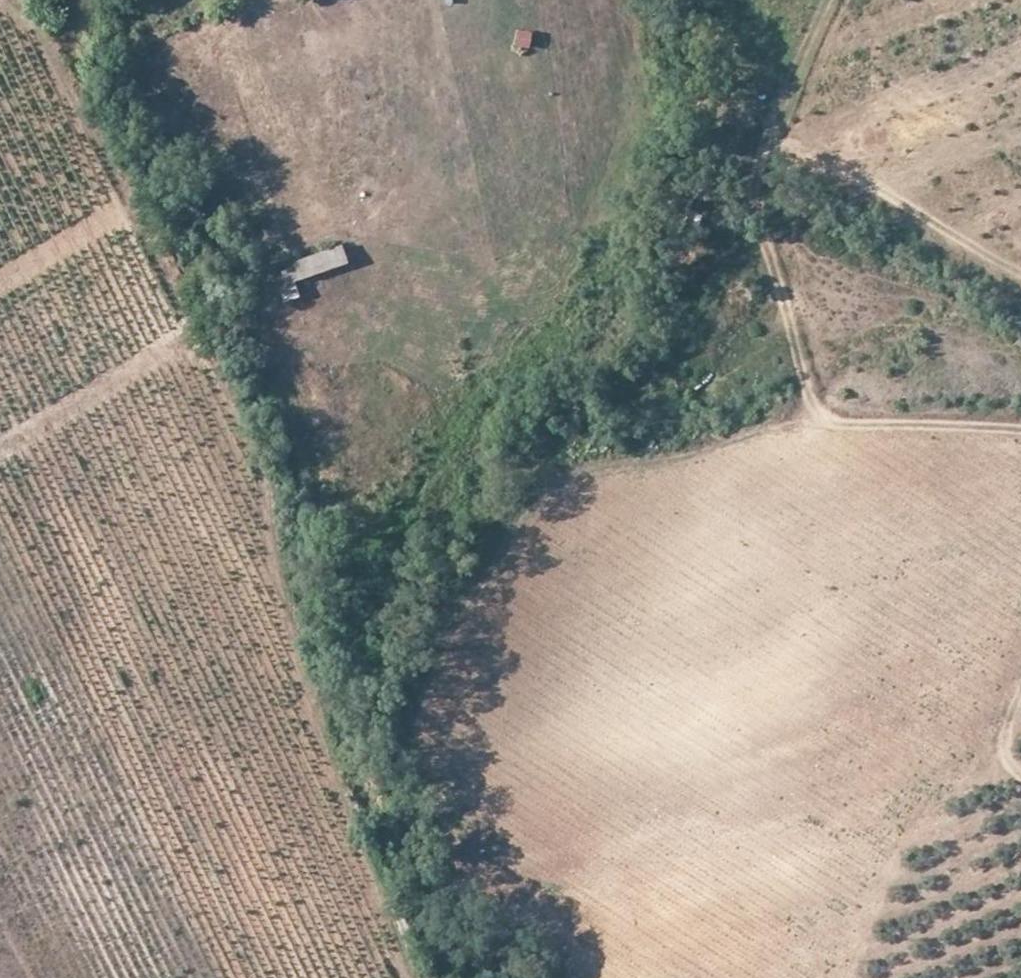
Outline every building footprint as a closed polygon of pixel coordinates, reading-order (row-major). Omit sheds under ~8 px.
[(538,51),(540,34),(520,31),(518,49),(538,51)] [(276,275),(285,296),(352,266),(343,246),(276,275)]
